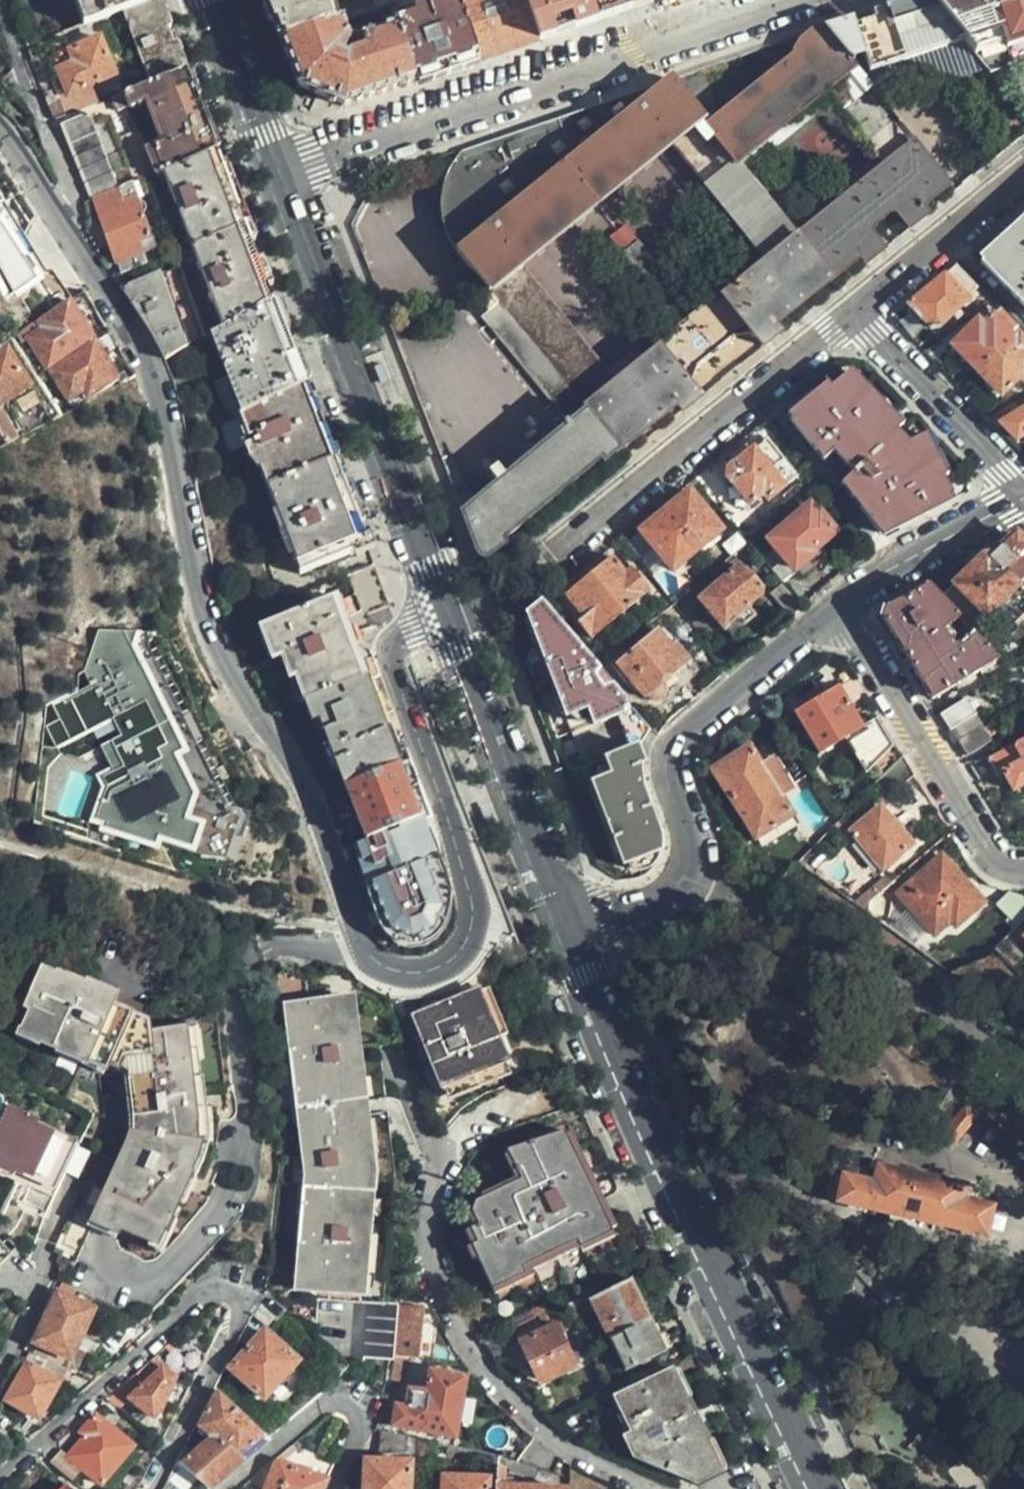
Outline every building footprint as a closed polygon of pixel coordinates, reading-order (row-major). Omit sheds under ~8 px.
[(82,26),(121,12),(153,0),(72,0),(82,26)] [(154,0),(153,0),(121,12),(149,84),(182,72),(154,0)] [(315,0),(262,0),(279,44),(340,23),(343,22),(336,3),(315,10),(312,1),(315,0)] [(368,0),(315,0),(312,1),(315,10),(336,3),(343,22),(372,12),(368,0)] [(372,12),(390,7),(410,0),(368,0),(372,12)] [(390,7),(394,20),(397,19),(395,14),(438,0),(410,0),(390,7)] [(457,0),(438,0),(395,14),(397,19),(394,20),(397,28),(416,84),(447,73),(478,62),(457,0)] [(593,406),(594,408),(569,427),(461,512),(479,557),(487,560),(501,548),(498,544),(600,463),(604,466),(677,407),(682,412),(698,399),(692,391),(696,378),(701,363),(730,340),(742,339),(756,338),(763,347),(781,334),(774,326),(860,257),(867,264),(884,251),(870,235),(871,227),(891,212),(898,214),(911,229),(927,215),(922,209),(951,185),(841,49),(857,40),(870,73),(934,50),(964,41),(938,8),(931,0),(913,0),(831,28),(790,60),(747,94),(738,102),(711,69),(673,82),(662,91),(659,87),(460,154),(453,165),(449,173),(445,189),(443,210),(445,225),(450,242),(457,255),(488,292),(523,265),(671,145),(767,264),(712,307),(708,303),(668,336),(671,341),(620,382),(593,406)] [(540,42),(526,0),(457,0),(478,62),(510,52),(540,42)] [(540,42),(596,23),(653,3),(652,0),(526,0),(540,42)] [(938,8),(964,41),(970,49),(1001,37),(1003,42),(1023,35),(1023,0),(961,0),(938,8)] [(372,12),(343,22),(340,23),(349,44),(397,28),(394,20),(390,7),(372,12)] [(341,109),(416,84),(397,28),(349,44),(340,23),(279,44),(297,90),(318,99),(341,109)] [(831,28),(778,45),(790,60),(831,28)] [(970,49),(977,56),(1005,47),(1006,52),(1023,46),(1023,35),(1003,42),(1001,37),(970,49)] [(55,69),(72,112),(95,104),(88,84),(113,75),(98,38),(67,50),(69,55),(71,62),(55,69)] [(993,77),(1023,66),(1023,46),(1006,52),(1005,47),(977,56),(993,77)] [(723,65),(711,69),(738,102),(747,94),(723,65)] [(144,150),(154,175),(162,172),(212,152),(197,111),(182,72),(149,84),(110,99),(115,110),(151,98),(166,140),(144,150)] [(61,122),(89,197),(128,182),(133,180),(116,137),(107,114),(90,119),(87,112),(61,122)] [(220,329),(270,301),(253,258),(224,182),(212,152),(162,172),(220,329)] [(128,182),(89,197),(114,263),(116,263),(137,255),(154,249),(128,182)] [(0,212),(0,292),(2,298),(36,276),(33,272),(21,253),(7,233),(12,231),(0,212)] [(994,253),(980,264),(999,284),(1023,313),(1023,225),(994,253)] [(23,252),(21,253),(33,272),(35,271),(34,269),(36,265),(28,253),(24,254),(23,252)] [(137,255),(116,263),(119,273),(140,265),(137,255)] [(523,265),(488,292),(496,303),(506,296),(593,406),(620,382),(523,265)] [(927,289),(905,308),(915,318),(924,328),(937,329),(957,310),(967,301),(965,298),(976,288),(956,267),(927,289)] [(162,359),(188,347),(160,274),(122,290),(141,319),(152,339),(162,359)] [(67,298),(35,318),(40,326),(26,335),(47,368),(91,338),(76,314),(92,304),(83,288),(67,298)] [(478,318),(569,427),(594,408),(593,406),(506,296),(496,303),(478,318)] [(220,329),(212,334),(226,369),(222,370),(226,381),(230,379),(242,414),(303,386),(284,339),(270,301),(220,329)] [(999,393),(1023,372),(1023,373),(1023,343),(1021,338),(1018,336),(1013,339),(991,318),(980,327),(977,324),(955,348),(979,372),(999,393)] [(116,378),(92,341),(48,370),(66,400),(79,392),(85,398),(116,378)] [(5,347),(0,350),(0,400),(28,383),(5,347)] [(945,488),(940,479),(937,480),(916,442),(906,446),(884,421),(843,377),(790,421),(879,534),(949,498),(947,494),(945,488)] [(340,558),(347,576),(372,567),(360,535),(318,427),(303,386),(242,414),(237,416),(245,440),(254,437),(256,443),(242,448),(247,462),(254,460),(298,574),(340,558)] [(4,444),(22,435),(3,403),(0,405),(0,437),(4,444)] [(998,430),(1003,427),(1016,441),(1023,437),(1023,436),(1023,413),(1021,415),(1012,404),(987,418),(998,430)] [(770,474),(781,463),(764,441),(726,472),(725,480),(733,491),(728,496),(742,513),(762,498),(767,501),(781,489),(770,474)] [(725,529),(690,487),(636,530),(639,533),(664,565),(670,572),(725,529)] [(830,537),(831,530),(819,516),(817,517),(808,507),(799,515),(770,541),(795,570),(812,557),(809,555),(821,545),(830,537)] [(664,565),(639,533),(626,543),(651,574),(664,565)] [(1013,535),(988,558),(985,559),(980,560),(939,599),(957,620),(972,636),(976,639),(1023,591),(1023,546),(1013,535)] [(646,594),(639,584),(615,555),(599,569),(591,569),(579,578),(579,585),(565,597),(582,619),(578,622),(588,635),(646,594)] [(372,567),(347,576),(361,612),(339,622),(330,602),(260,630),(271,662),(280,659),(282,666),(289,681),(294,680),(304,704),(361,681),(378,675),(369,651),(355,647),(351,632),(368,625),(366,613),(386,604),(372,567)] [(761,597),(763,593),(750,577),(746,579),(737,568),(731,573),(700,601),(725,631),(743,616),(742,614),(751,606),(761,597)] [(939,599),(928,589),(884,614),(883,622),(931,702),(997,664),(976,639),(972,636),(953,649),(940,632),(957,620),(939,599)] [(541,603),(526,615),(558,701),(583,768),(638,747),(646,733),(541,603)] [(151,633),(144,633),(101,631),(86,669),(77,674),(77,686),(44,703),(42,722),(53,744),(109,715),(118,733),(97,744),(109,769),(96,775),(101,785),(90,817),(101,821),(100,826),(161,846),(163,842),(207,857),(229,858),(241,859),(256,813),(241,808),(163,653),(154,658),(147,645),(151,633)] [(672,679),(684,668),(657,636),(619,668),(649,703),(655,706),(658,706),(662,703),(665,699),(667,693),(662,688),(672,679)] [(361,681),(304,704),(311,723),(318,720),(343,788),(394,768),(378,725),(361,681)] [(846,738),(865,725),(840,684),(795,712),(820,755),(846,738)] [(975,718),(966,703),(940,718),(949,734),(975,718)] [(865,725),(846,738),(866,773),(891,748),(876,717),(865,725)] [(957,744),(960,750),(985,735),(982,729),(957,744)] [(985,735),(960,750),(966,760),(992,745),(985,735)] [(986,764),(994,780),(1002,776),(1016,798),(1019,800),(1023,799),(1023,743),(986,764)] [(638,747),(583,768),(602,820),(621,869),(658,854),(660,838),(641,789),(641,778),(639,755),(638,747)] [(716,772),(711,775),(755,842),(790,819),(778,801),(758,770),(746,752),(726,765),(716,772)] [(710,763),(716,772),(726,765),(720,756),(710,763)] [(758,770),(778,801),(789,793),(769,763),(758,770)] [(404,793),(394,768),(343,788),(364,840),(414,820),(404,793)] [(905,845),(872,808),(861,818),(845,833),(878,869),(905,845)] [(414,820),(364,840),(351,844),(342,848),(347,863),(370,929),(373,938),(385,949),(397,955),(408,957),(418,956),(428,954),(438,948),(445,940),(451,931),(454,921),(454,906),(451,896),(429,836),(422,838),(414,820)] [(980,904),(938,858),(894,896),(930,937),(948,923),(953,928),(980,904)] [(265,1007),(285,1006),(289,1005),(303,976),(280,962),(264,989),(265,1007)] [(120,1167),(98,1207),(158,1235),(159,1235),(164,1226),(167,1227),(197,1171),(192,1169),(199,1157),(206,1126),(204,1106),(209,1105),(201,1049),(195,1049),(192,1028),(152,1033),(150,1024),(116,1008),(119,1001),(87,986),(86,989),(44,970),(27,1006),(32,1009),(22,1032),(104,1071),(107,1066),(127,1076),(131,1090),(138,1120),(138,1134),(120,1167)] [(289,1005),(285,1006),(301,1177),(289,1279),(311,1282),(311,1288),(349,1292),(360,1165),(348,1050),(376,1047),(370,991),(303,998),(303,1004),(289,1005)] [(413,1020),(444,1096),(508,1069),(477,992),(413,1020)] [(391,1176),(376,1047),(348,1050),(360,1165),(349,1292),(378,1295),(391,1176)] [(508,1069),(444,1096),(448,1106),(512,1079),(508,1069)] [(68,1139),(27,1121),(29,1116),(4,1105),(0,1114),(0,1165),(6,1167),(9,1161),(29,1170),(21,1188),(41,1198),(68,1139)] [(946,1148),(972,1120),(971,1113),(963,1106),(959,1107),(934,1136),(946,1148)] [(69,1135),(29,1116),(27,1121),(68,1139),(69,1135)] [(589,1183),(567,1130),(508,1149),(518,1177),(472,1199),(470,1213),(475,1225),(470,1229),(476,1242),(468,1246),(491,1289),(610,1233),(589,1183)] [(982,1235),(990,1205),(958,1197),(960,1184),(877,1166),(873,1182),(840,1175),(834,1201),(887,1213),(886,1221),(930,1231),(932,1223),(982,1235)] [(158,1235),(98,1207),(91,1219),(90,1222),(115,1234),(118,1229),(154,1245),(158,1235)] [(663,1352),(628,1281),(590,1299),(623,1371),(663,1352)] [(66,1358),(90,1307),(55,1291),(31,1341),(66,1358)] [(397,1303),(390,1352),(404,1355),(417,1357),(423,1306),(397,1303)] [(509,1329),(525,1362),(530,1360),(541,1382),(576,1366),(558,1323),(538,1332),(532,1318),(509,1329)] [(260,1396),(293,1360),(261,1329),(229,1364),(260,1396)] [(178,1363),(193,1373),(201,1357),(187,1348),(178,1363)] [(170,1377),(147,1357),(109,1392),(118,1402),(125,1397),(148,1418),(159,1405),(170,1377)] [(530,1360),(525,1362),(535,1384),(541,1382),(530,1360)] [(35,1418),(56,1380),(23,1363),(3,1398),(35,1418)] [(454,1434),(465,1376),(431,1370),(428,1388),(408,1384),(405,1402),(395,1400),(391,1422),(454,1434)] [(694,1423),(668,1370),(613,1397),(631,1434),(624,1439),(634,1457),(682,1477),(696,1482),(719,1472),(694,1423)] [(199,1423),(211,1436),(215,1433),(236,1457),(262,1434),(216,1389),(199,1423)] [(56,1449),(47,1461),(67,1479),(77,1466),(99,1485),(130,1445),(91,1416),(77,1433),(82,1435),(65,1457),(56,1449)] [(416,1437),(379,1430),(377,1450),(404,1451),(404,1454),(415,1455),(416,1437)] [(211,1436),(180,1464),(207,1486),(239,1461),(236,1457),(215,1433),(211,1436)] [(516,1460),(494,1454),(493,1488),(550,1488),(502,1487),(503,1468),(528,1477),(531,1466),(516,1460)] [(325,1479),(279,1459),(274,1461),(273,1463),(262,1488),(321,1488),(325,1479)] [(253,1488),(262,1488),(273,1463),(268,1461),(241,1484),(249,1487),(253,1488)] [(364,1461),(363,1488),(407,1488),(408,1462),(364,1461)] [(485,1478),(443,1476),(442,1488),(484,1488),(485,1478)]
